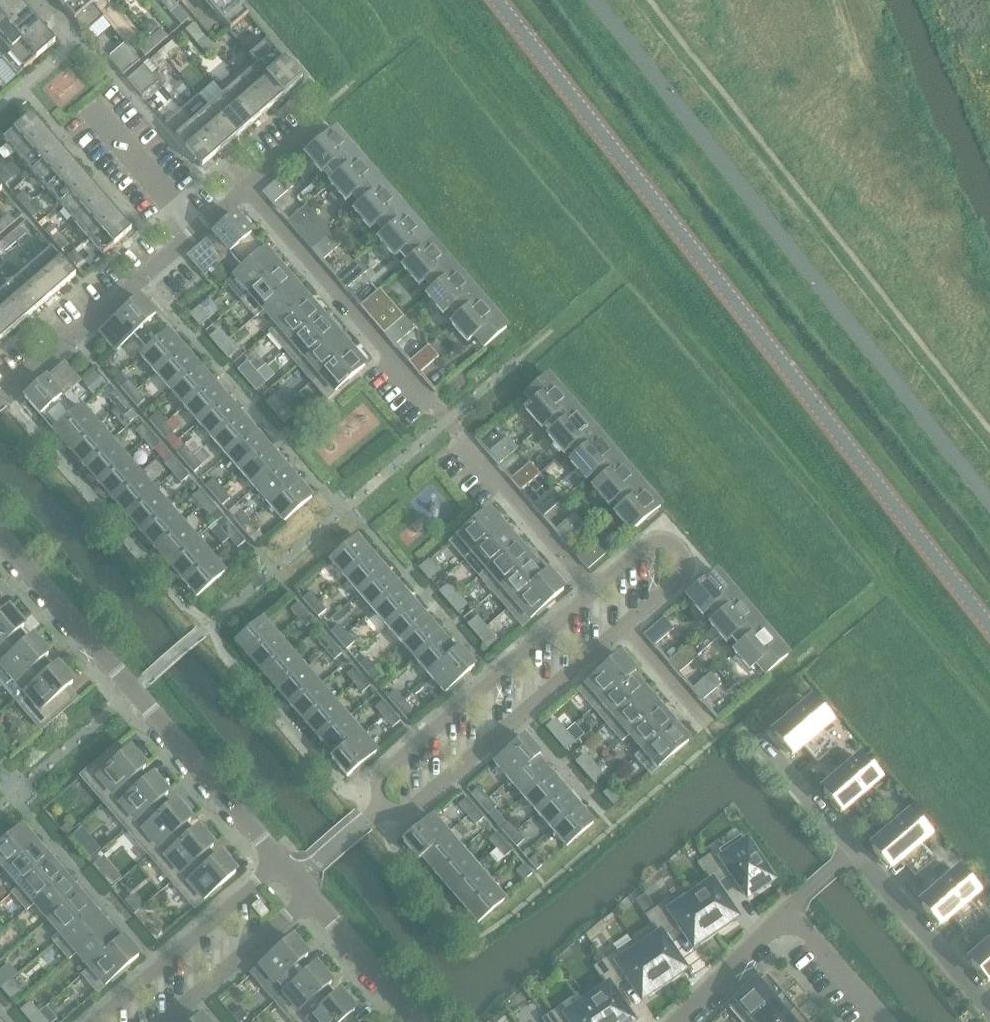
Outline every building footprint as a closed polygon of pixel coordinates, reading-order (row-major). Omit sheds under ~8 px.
[(0,5),(0,33),(26,11),(16,0),(5,0),(0,5)] [(86,0),(56,0),(85,34),(103,19),(86,0)] [(103,19),(104,18),(93,5),(98,0),(86,0),(103,19)] [(172,0),(161,0),(159,1),(170,14),(178,7),(172,0)] [(235,0),(204,0),(230,31),(248,15),(235,0)] [(189,19),(178,7),(170,14),(181,26),(189,19)] [(0,33),(0,59),(2,60),(40,27),(26,11),(0,33)] [(148,37),(158,28),(153,21),(145,21),(139,26),(148,37)] [(204,37),(193,24),(185,31),(196,43),(204,37)] [(16,78),(55,44),(40,27),(2,60),(16,78)] [(156,48),(167,38),(160,30),(149,40),(156,48)] [(214,49),(204,37),(196,43),(207,56),(214,49)] [(145,58),(156,48),(149,40),(138,50),(145,58)] [(301,82),(267,43),(267,42),(250,57),(284,97),(301,82)] [(167,60),(178,51),(171,43),(160,52),(167,60)] [(140,62),(125,45),(108,60),(123,77),(140,62)] [(155,70),(167,60),(160,52),(149,62),(155,70)] [(284,97),(250,57),(249,58),(250,60),(235,73),(268,111),(284,97)] [(158,83),(144,66),(126,81),(141,98),(158,83)] [(268,111),(235,73),(218,87),(251,125),(268,111)] [(251,125),(218,87),(217,88),(224,95),(208,108),(235,139),(251,125)] [(235,139),(208,108),(198,96),(183,110),(182,109),(181,110),(219,154),(235,139)] [(219,154),(181,110),(164,124),(202,168),(219,154)] [(17,157),(46,133),(31,116),(3,140),(17,157)] [(358,160),(350,150),(351,149),(335,130),(306,156),(321,174),(330,167),(338,177),(330,184),(330,185),(360,159),(359,159),(358,160)] [(32,174),(60,149),(46,133),(17,157),(32,174)] [(46,190),(74,166),(60,149),(32,174),(46,190)] [(383,188),(374,178),(375,177),(360,159),(330,185),(346,203),(354,195),(362,205),(354,212),(355,213),(384,187),(383,188)] [(60,206),(88,182),(74,166),(46,190),(60,206)] [(4,169),(0,172),(0,181),(4,186),(12,179),(4,169)] [(273,205),(292,188),(282,176),(262,193),(273,205)] [(74,223),(102,199),(88,182),(60,206),(74,223)] [(407,216),(399,206),(399,205),(384,187),(355,213),(370,231),(378,223),(387,233),(378,240),(379,241),(408,216),(408,215),(407,216)] [(32,202),(23,192),(16,199),(24,209),(32,202)] [(88,240),(117,215),(102,199),(74,223),(88,240)] [(40,212),(32,202),(24,209),(32,219),(40,212)] [(297,234),(317,217),(307,205),(287,222),(297,234)] [(15,222),(8,214),(0,221),(0,225),(5,231),(15,222)] [(103,256),(131,232),(117,215),(88,240),(103,256)] [(431,244),(423,234),(424,234),(408,216),(379,241),(394,259),(403,252),(411,261),(403,268),(403,269),(431,244)] [(265,252),(235,217),(188,257),(203,275),(232,257),(244,270),(265,252)] [(60,235),(52,225),(44,232),(52,242),(60,235)] [(16,243),(26,235),(19,227),(9,235),(16,243)] [(322,262),(341,245),(331,233),(311,250),(322,262)] [(16,243),(9,235),(0,243),(0,245),(6,252),(16,243)] [(69,245),(60,235),(52,242),(61,251),(69,245)] [(456,272),(447,262),(448,262),(432,243),(431,244),(403,269),(419,287),(427,280),(435,289),(427,297),(456,272)] [(75,277),(51,249),(34,264),(58,292),(75,277)] [(83,261),(74,251),(66,258),(75,268),(83,261)] [(241,301),(279,268),(273,257),(269,259),(265,254),(266,253),(265,252),(244,270),(246,272),(237,280),(248,293),(241,300),(241,301)] [(346,290),(366,273),(355,261),(336,278),(346,290)] [(58,292),(34,264),(17,278),(42,306),(58,292)] [(263,310),(293,284),(287,274),(283,275),(279,268),(241,301),(256,317),(263,310)] [(480,300),(471,291),(472,290),(456,271),(456,272),(427,297),(443,315),(451,308),(460,317),(451,325),(452,325),(480,300)] [(42,306),(17,278),(1,292),(25,320),(42,306)] [(277,327),(307,301),(301,290),(298,292),(293,284),(263,310),(277,327)] [(370,318),(390,301),(380,289),(360,306),(370,318)] [(1,292),(0,293),(0,324),(9,334),(25,320),(1,292)] [(169,333),(139,299),(100,333),(115,351),(134,336),(147,351),(140,357),(141,358),(169,333)] [(504,328),(496,319),(497,318),(481,299),(480,300),(452,325),(467,343),(474,337),(484,348),(506,329),(505,328),(504,328)] [(284,349),(321,317),(315,306),(312,308),(307,301),(277,327),(270,333),(284,349)] [(208,318),(199,308),(191,316),(200,326),(208,318)] [(298,366),(336,333),(329,322),(326,324),(321,317),(284,349),(298,366)] [(395,346),(414,329),(404,318),(384,335),(395,346)] [(0,324),(0,342),(9,334),(0,324)] [(227,341),(219,331),(211,338),(219,348),(227,341)] [(155,374),(184,350),(183,349),(178,340),(176,341),(169,333),(141,358),(155,374)] [(312,382),(350,350),(343,339),(340,341),(336,333),(298,366),(312,382)] [(236,351),(227,341),(219,348),(228,358),(236,351)] [(419,375),(439,358),(428,346),(409,363),(419,375)] [(170,391),(198,367),(197,365),(192,356),(190,357),(184,350),(155,374),(170,391)] [(350,350),(312,382),(313,383),(326,399),(327,400),(334,393),(335,393),(364,367),(362,364),(357,355),(354,357),(350,350)] [(75,414),(61,398),(80,382),(64,364),(24,398),(54,433),(82,408),(81,408),(75,414)] [(256,374),(247,364),(239,371),(247,381),(256,374)] [(184,407),(212,383),(211,382),(206,373),(204,374),(198,367),(170,391),(184,407)] [(95,373),(83,383),(94,396),(106,386),(95,373)] [(264,383),(256,374),(247,381),(256,391),(264,383)] [(570,403),(555,385),(554,386),(548,379),(548,378),(547,377),(525,396),(526,397),(528,396),(534,404),(526,411),(541,429),(570,403)] [(136,391),(128,381),(120,388),(128,398),(136,391)] [(198,424),(226,400),(225,399),(220,389),(218,391),(212,383),(184,407),(198,424)] [(144,401),(136,391),(128,398),(137,407),(144,401)] [(123,401),(115,392),(107,398),(116,408),(123,401)] [(284,406),(275,397),(267,404),(275,414),(284,406)] [(212,440),(240,416),(239,415),(235,406),(233,407),(226,400),(198,424),(212,440)] [(132,411),(123,401),(116,408),(124,418),(132,411)] [(593,429),(577,411),(576,412),(570,405),(571,404),(570,403),(541,429),(550,422),(556,429),(548,437),(563,455),(593,429)] [(292,416),(284,406),(275,414),(284,423),(292,416)] [(68,449),(96,425),(82,408),(54,433),(61,440),(59,442),(68,448),(68,449)] [(165,424),(156,414),(149,421),(157,431),(165,424)] [(226,457),(254,432),(254,431),(249,422),(247,423),(240,416),(212,440),(226,457)] [(173,434),(165,424),(157,431),(165,440),(173,434)] [(82,466),(110,441),(96,425),(68,449),(75,457),(73,458),(82,465),(82,466)] [(152,434),(143,425),(136,431),(144,441),(152,434)] [(615,455),(600,437),(599,438),(592,431),(593,430),(593,429),(563,455),(564,455),(572,448),(579,455),(570,463),(586,481),(615,455)] [(240,473),(269,449),(268,448),(263,438),(261,440),(254,432),(226,457),(240,473)] [(160,444),(152,434),(144,441),(153,451),(160,444)] [(498,466),(517,449),(508,438),(488,454),(498,466)] [(97,482),(125,458),(110,441),(82,466),(89,473),(88,475),(96,481),(97,482)] [(193,457),(184,447),(177,454),(185,463),(193,457)] [(254,489),(282,465),(282,464),(277,455),(275,456),(269,449),(240,473),(254,489)] [(637,481),(622,463),(621,464),(615,457),(616,456),(615,455),(586,481),(595,474),(601,481),(592,489),(608,506),(637,481)] [(201,466),(193,457),(185,463),(193,473),(201,466)] [(111,499),(139,474),(125,458),(97,482),(103,490),(102,492),(110,498),(111,499)] [(180,467),(172,458),(164,464),(172,474),(180,467)] [(520,492),(540,475),(530,463),(510,480),(520,492)] [(268,505),(297,481),(296,480),(291,471),(289,472),(282,465),(254,489),(268,505)] [(189,477),(180,467),(172,474),(181,484),(189,477)] [(125,515),(153,491),(139,474),(111,499),(117,506),(116,508),(124,514),(125,515)] [(221,490),(213,480),(205,487),(213,496),(221,490)] [(283,523),(311,498),(310,497),(305,488),(303,489),(297,481),(268,505),(283,523)] [(660,508),(644,489),(643,490),(637,483),(638,482),(637,481),(608,506),(608,507),(617,500),(623,507),(615,514),(631,533),(660,508)] [(542,518),(562,501),(552,489),(532,506),(542,518)] [(208,500),(200,490),(192,497),(201,507),(208,500)] [(229,499),(221,490),(213,496),(221,506),(229,499)] [(138,531),(167,507),(153,491),(125,515),(132,523),(130,524),(138,531)] [(217,510),(208,500),(201,507),(209,516),(217,510)] [(153,547),(181,523),(167,507),(138,531),(146,539),(144,541),(153,547)] [(457,537),(449,544),(453,549),(464,561),(473,554),(503,528),(502,526),(501,527),(496,523),(498,519),(490,511),(489,512),(488,511),(458,536),(457,537)] [(249,522),(241,513),(233,519),(241,529),(249,522)] [(565,544),(584,527),(574,515),(554,532),(565,544)] [(257,532),(249,522),(241,529),(250,538),(257,532)] [(167,564),(195,540),(181,523),(153,547),(160,555),(158,557),(167,563),(167,564)] [(237,533),(228,523),(220,530),(229,539),(237,533)] [(473,554),(464,561),(478,578),(487,570),(517,544),(516,543),(515,544),(510,539),(513,536),(505,530),(503,528),(473,554)] [(245,542),(237,533),(229,539),(237,549),(245,542)] [(345,579),(371,556),(365,548),(366,546),(358,540),(357,539),(330,561),(345,579)] [(181,580),(209,556),(195,540),(167,564),(174,572),(172,574),(181,580)] [(588,570),(607,553),(597,542),(577,558),(588,570)] [(487,570),(478,578),(492,594),(501,586),(531,560),(530,559),(529,560),(524,555),(527,552),(519,546),(517,544),(487,570)] [(196,598),(224,573),(209,556),(181,580),(188,588),(186,590),(195,596),(196,598)] [(359,595),(385,572),(379,565),(380,563),(372,557),(371,556),(345,579),(359,595)] [(501,586),(492,594),(506,611),(515,603),(548,574),(547,573),(543,577),(539,572),(541,568),(533,563),(531,560),(501,586)] [(437,572),(429,562),(420,569),(429,579),(437,572)] [(373,611),(400,588),(393,581),(395,579),(386,573),(385,572),(359,595),(373,611)] [(739,601),(731,592),(732,591),(716,573),(687,598),(703,616),(711,609),(719,618),(710,625),(711,626),(740,601),(740,600),(739,601)] [(515,603),(506,611),(515,621),(520,627),(521,628),(522,627),(530,620),(563,591),(548,574),(515,603)] [(457,595),(449,586),(440,593),(449,603),(457,595)] [(387,628),(414,605),(407,597),(409,595),(400,589),(400,588),(373,611),(387,628)] [(318,602),(310,593),(302,600),(310,609),(318,602)] [(465,605),(457,595),(449,603),(457,612),(465,605)] [(762,628),(755,619),(756,618),(740,601),(711,626),(726,644),(735,636),(743,645),(734,652),(734,653),(764,628),(763,627),(762,628)] [(326,611),(318,602),(310,609),(318,618),(326,611)] [(305,613),(298,604),(290,610),(298,619),(305,613)] [(401,644),(428,621),(421,614),(423,612),(415,606),(414,605),(387,628),(401,644)] [(15,635),(23,628),(8,610),(0,618),(0,667),(33,639),(32,638),(24,645),(15,635)] [(313,622),(305,613),(298,619),(305,628),(313,622)] [(485,628),(477,618),(469,626),(477,635),(485,628)] [(663,618),(643,635),(645,637),(653,647),(673,630),(663,618)] [(250,660),(277,637),(262,620),(235,643),(237,645),(242,654),(244,653),(250,660)] [(416,661),(443,638),(436,630),(437,628),(429,622),(428,621),(401,644),(416,661)] [(346,635),(338,626),(331,632),(338,641),(346,635)] [(496,640),(485,628),(477,635),(487,647),(496,640)] [(786,655),(778,646),(779,646),(764,628),(734,653),(750,671),(758,664),(766,672),(764,674),(765,675),(788,656),(787,654),(786,655)] [(354,644),(346,635),(338,641),(346,650),(354,644)] [(334,645),(326,636),(318,643),(326,652),(334,645)] [(264,677),(291,654),(277,637),(250,660),(251,661),(256,670),(258,669),(264,677)] [(430,678),(460,653),(458,650),(455,653),(450,646),(451,644),(443,638),(416,661),(430,678)] [(39,663),(48,656),(33,639),(0,667),(0,668),(1,667),(25,694),(16,702),(57,667),(57,666),(48,674),(39,663)] [(341,654),(334,645),(326,652),(334,661),(341,654)] [(678,675),(698,657),(688,646),(668,663),(678,675)] [(444,694),(474,669),(460,653),(430,678),(444,694)] [(279,693),(305,670),(291,654),(264,677),(265,677),(270,687),(272,685),(279,693)] [(619,656),(577,693),(592,710),(634,673),(619,656)] [(374,667),(367,658),(359,665),(366,674),(374,667)] [(74,703),(64,692),(72,684),(57,667),(16,702),(41,731),(74,703)] [(382,676),(374,667),(366,674),(374,683),(382,676)] [(362,678),(354,669),(346,676),(354,685),(362,678)] [(293,709),(319,686),(305,670),(279,693),(279,694),(284,703),(286,702),(293,709)] [(634,673),(592,710),(606,726),(645,692),(643,690),(639,682),(635,683),(631,678),(635,674),(634,673)] [(711,673),(691,691),(701,703),(721,685),(711,673)] [(370,687),(362,678),(354,685),(362,694),(370,687)] [(307,726),(333,703),(319,686),(293,709),(293,710),(298,719),(300,718),(307,726)] [(403,701),(395,691),(387,698),(396,708),(403,701)] [(645,692),(606,726),(620,743),(629,735),(659,709),(657,706),(653,698),(649,700),(645,695),(646,694),(645,692)] [(412,711),(403,701),(396,708),(404,718),(412,711)] [(391,712),(382,702),(375,708),(383,718),(391,712)] [(321,743),(348,720),(333,703),(307,726),(307,727),(312,736),(314,735),(321,743)] [(836,747),(822,730),(829,724),(812,704),(774,736),(782,746),(787,743),(794,752),(790,755),(791,757),(803,747),(817,763),(816,764),(817,765),(837,747),(837,746),(836,747)] [(643,751),(674,725),(671,723),(667,714),(663,716),(659,711),(660,710),(659,709),(629,735),(643,751)] [(400,722),(391,712),(383,718),(392,729),(400,722)] [(333,762),(362,737),(348,720),(321,743),(322,743),(326,752),(328,751),(334,757),(331,760),(333,762)] [(564,732),(555,721),(547,728),(556,739),(564,732)] [(643,751),(634,759),(646,773),(649,776),(658,768),(688,742),(686,740),(681,731),(678,733),(673,727),(674,726),(674,725),(643,751)] [(574,743),(565,733),(564,732),(556,739),(565,750),(574,743)] [(347,778),(376,753),(362,737),(333,762),(347,778)] [(508,780),(537,755),(523,739),(494,764),(508,780)] [(103,804),(145,769),(129,751),(121,758),(113,749),(80,777),(103,804)] [(523,797),(549,774),(544,765),(542,766),(539,757),(537,755),(508,780),(523,797)] [(593,765),(585,756),(577,763),(585,773),(593,765)] [(885,803),(871,787),(878,781),(861,760),(823,793),(831,803),(836,799),(843,808),(839,812),(840,813),(852,803),(866,820),(865,820),(866,821),(886,804),(886,803),(885,803)] [(602,775),(593,765),(585,773),(594,783),(602,775)] [(126,830),(168,795),(152,777),(144,784),(137,776),(145,769),(103,804),(126,830)] [(537,814),(564,791),(563,790),(558,781),(556,782),(549,774),(523,797),(537,814)] [(487,798),(478,788),(471,795),(479,805),(487,798)] [(621,798),(613,788),(604,795),(613,805),(621,798)] [(552,831),(578,808),(577,806),(572,797),(570,798),(564,791),(537,814),(552,831)] [(149,856),(190,821),(175,803),(166,811),(159,802),(168,795),(126,830),(149,856)] [(496,808),(487,798),(479,805),(488,815),(496,808)] [(475,809),(466,799),(458,805),(467,815),(475,809)] [(566,847),(593,824),(591,823),(587,814),(584,815),(578,808),(552,831),(566,847)] [(484,819),(475,809),(467,815),(476,826),(484,819)] [(417,859),(446,833),(432,817),(403,843),(417,859)] [(934,860),(920,844),(927,838),(909,817),(871,850),(880,860),(885,856),(892,865),(888,869),(889,870),(901,860),(915,877),(914,877),(915,878),(935,860),(934,860)] [(171,883),(213,848),(197,830),(189,837),(182,829),(190,821),(149,856),(171,883)] [(516,832),(509,823),(501,830),(509,839),(516,832)] [(72,831),(66,824),(60,830),(65,837),(72,831)] [(36,845),(30,838),(31,837),(24,831),(21,828),(4,843),(3,842),(0,844),(0,865),(6,871),(36,845)] [(82,829),(70,838),(89,860),(100,850),(82,829)] [(524,841),(516,832),(509,839),(516,848),(524,841)] [(434,873),(461,850),(446,833),(417,859),(419,861),(421,859),(427,865),(426,867),(434,873)] [(504,843),(496,834),(488,840),(496,849),(504,843)] [(771,881),(740,836),(707,858),(722,880),(732,873),(737,880),(736,881),(747,897),(749,896),(748,894),(768,880),(769,882),(771,881)] [(512,852),(504,843),(496,849),(504,858),(512,852)] [(12,894),(50,862),(44,855),(45,853),(38,847),(36,845),(6,871),(19,887),(11,893),(12,894)] [(218,889),(235,874),(220,856),(211,863),(204,855),(213,848),(171,883),(194,909),(210,896),(211,897),(219,890),(218,889)] [(449,890),(475,867),(461,850),(434,873),(441,881),(440,883),(448,889),(449,890)] [(111,862),(102,852),(93,861),(101,870),(111,862)] [(544,864),(536,855),(528,861),(536,871),(544,864)] [(721,898),(713,886),(722,880),(707,858),(698,865),(711,884),(691,898),(716,935),(730,925),(729,923),(735,919),(726,904),(724,905),(720,899),(721,898)] [(26,911),(64,878),(58,871),(60,869),(52,864),(50,862),(12,894),(26,911)] [(532,875),(524,865),(516,872),(524,881),(532,875)] [(463,907),(490,884),(475,867),(449,890),(455,898),(454,900),(462,906),(463,907)] [(983,917),(969,901),(976,894),(958,874),(921,907),(929,917),(934,913),(942,922),(937,926),(938,927),(950,917),(964,933),(963,934),(964,935),(984,917),(984,916),(983,917)] [(48,920),(78,894),(73,887),(74,886),(66,880),(64,878),(26,911),(27,911),(35,905),(48,920)] [(478,924),(504,901),(490,884),(463,907),(469,914),(468,916),(476,922),(478,924)] [(55,943),(93,911),(87,904),(88,902),(80,896),(78,894),(48,920),(61,936),(54,942),(55,943)] [(716,935),(691,898),(670,912),(665,904),(656,910),(670,932),(681,925),(685,932),(684,933),(693,947),(700,943),(701,945),(716,935)] [(267,911),(265,909),(262,905),(259,901),(251,907),(261,919),(269,913),(267,911)] [(669,950),(662,938),(670,932),(656,910),(646,916),(659,935),(640,949),(634,942),(664,987),(679,977),(677,975),(683,971),(674,956),(673,957),(668,951),(669,950)] [(69,960),(107,927),(101,920),(102,919),(94,913),(93,911),(55,943),(69,960)] [(163,933),(156,926),(149,932),(156,939),(163,933)] [(83,976),(124,941),(123,939),(120,942),(115,937),(116,935),(108,929),(107,927),(69,960),(77,954),(89,968),(82,975),(83,976)] [(292,939),(251,974),(274,1002),(316,967),(315,966),(307,974),(299,964),(307,957),(292,939)] [(120,974),(138,958),(124,941),(83,976),(97,993),(111,981),(112,982),(120,974)] [(664,987),(634,942),(604,962),(619,984),(629,977),(633,984),(632,985),(642,999),(648,995),(649,997),(664,987)] [(970,963),(978,973),(983,970),(989,978),(989,946),(970,963)] [(610,990),(619,984),(604,962),(595,968),(608,988),(587,1002),(601,1021),(631,1021),(622,1008),(621,1009),(616,1002),(618,1002),(610,990)] [(322,992),(331,984),(316,967),(274,1002),(292,1021),(307,1021),(339,994),(331,1001),(322,992)] [(2,971),(0,973),(0,986),(2,988),(10,981),(2,971)] [(782,996),(780,994),(777,996),(766,979),(767,978),(766,977),(730,1008),(742,1021),(752,1021),(782,996)] [(19,991),(10,981),(2,988),(10,998),(19,991)] [(346,1019),(355,1012),(339,994),(307,1021),(349,1021),(346,1019)] [(795,1012),(793,1009),(791,1011),(782,996),(752,1021),(783,1021),(795,1012)] [(587,1002),(566,1016),(561,1008),(552,1014),(557,1021),(601,1021),(587,1002)] [(38,1014),(30,1004),(21,1011),(30,1021),(38,1014)] [(239,1007),(230,1015),(236,1021),(240,1021),(247,1016),(239,1007)] [(795,1012),(783,1021),(802,1021),(795,1012)] [(38,1014),(30,1021),(31,1021),(45,1021),(38,1014)]
